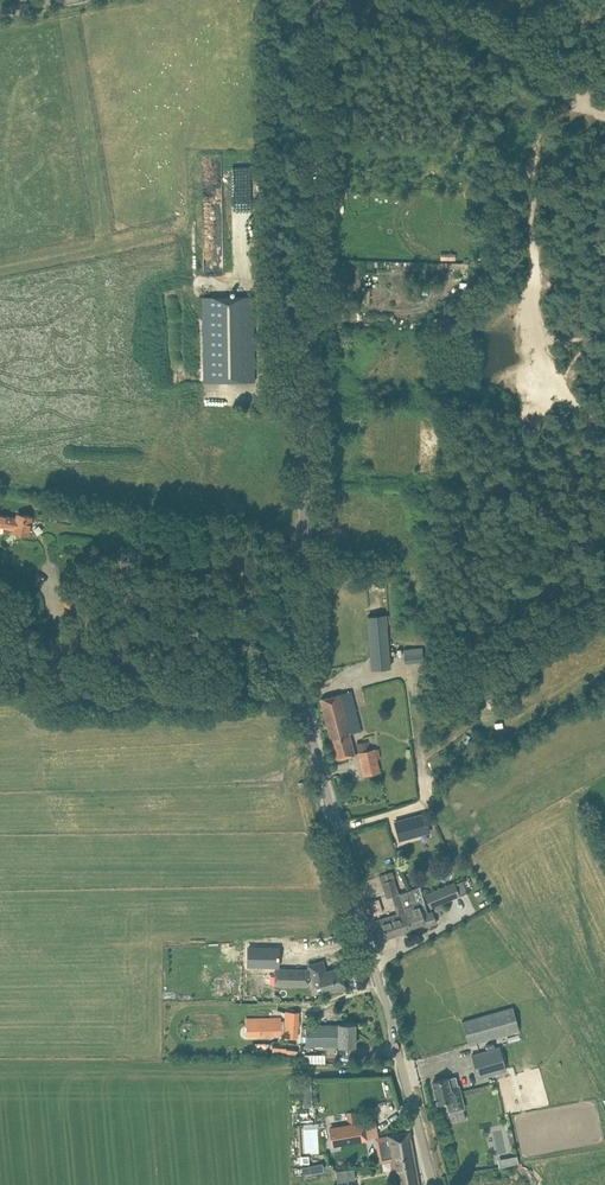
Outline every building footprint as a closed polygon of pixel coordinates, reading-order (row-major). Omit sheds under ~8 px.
[(252,194),(251,171),(235,171),(235,195),(252,194)] [(203,263),(144,264),(146,405),(205,405),(203,263)] [(253,296),(208,297),(204,297),(205,382),(254,381),(253,296)] [(0,515),(0,526),(14,529),(14,531),(27,534),(31,517),(18,514),(17,518),(0,515)] [(77,595),(63,597),(64,604),(78,603),(77,595)] [(386,625),(387,625),(387,614),(368,616),(373,669),(390,668),(386,625)] [(423,647),(402,649),(404,664),(425,661),(423,647)] [(361,731),(351,691),(320,699),(336,759),(355,754),(349,733),(361,731)] [(366,740),(356,743),(358,752),(359,752),(368,750),(366,740)] [(380,770),(375,748),(368,750),(359,752),(364,774),(380,770)] [(448,784),(444,771),(438,773),(442,786),(448,784)] [(423,813),(397,821),(402,839),(429,831),(423,813)] [(402,844),(395,847),(397,854),(404,852),(402,844)] [(416,903),(412,889),(397,893),(392,872),(379,875),(386,898),(392,896),(397,913),(379,919),(385,939),(426,926),(437,922),(433,910),(428,911),(426,903),(419,905),(418,902),(416,903)] [(405,887),(401,874),(394,876),(398,890),(405,887)] [(425,894),(430,907),(460,895),(454,882),(425,894)] [(370,901),(374,914),(384,911),(379,898),(370,901)] [(322,962),(307,965),(313,987),(320,984),(322,993),(344,987),(339,968),(325,972),(322,962)] [(274,985),(307,985),(307,969),(275,969),(274,985)] [(513,1007),(474,1018),(462,1021),(469,1044),(519,1030),(513,1007)] [(284,1011),(283,1035),(297,1036),(298,1011),(284,1011)] [(280,1017),(245,1018),(245,1035),(281,1035),(280,1017)] [(307,1046),(343,1046),(354,1046),(354,1024),(307,1024),(307,1046)] [(472,1055),(478,1078),(506,1070),(499,1047),(472,1055)] [(326,1062),(326,1052),(305,1052),(305,1062),(326,1062)] [(462,1097),(458,1085),(456,1076),(432,1082),(438,1103),(446,1101),(449,1112),(450,1111),(450,1110),(463,1107),(460,1098),(462,1097)] [(313,1082),(304,1082),(305,1105),(314,1104),(313,1082)] [(330,1128),(333,1145),(366,1139),(363,1122),(356,1124),(354,1111),(346,1112),(348,1125),(330,1128)] [(310,1162),(310,1153),(319,1153),(318,1123),(300,1123),(301,1162),(310,1162)] [(392,1160),(413,1156),(409,1131),(375,1137),(379,1162),(392,1160)] [(392,1160),(397,1184),(418,1184),(413,1156),(392,1160)] [(310,1165),(302,1166),(303,1176),(311,1174),(310,1165)] [(354,1167),(335,1170),(337,1180),(355,1177),(354,1167)]
